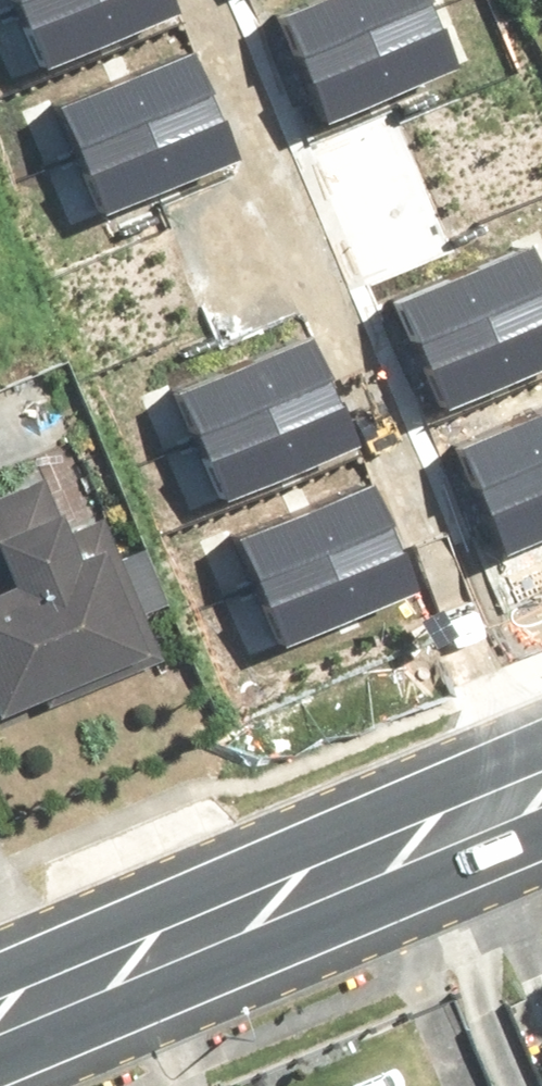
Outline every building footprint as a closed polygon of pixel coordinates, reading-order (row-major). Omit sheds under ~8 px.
[(16,20),(66,0),(8,0),(16,20)] [(38,73),(173,18),(166,0),(66,0),(16,20),(38,73)] [(309,77),(444,23),(435,0),(340,0),(286,21),(309,77)] [(309,77),(330,130),(465,75),(444,23),(309,77)] [(62,119),(84,174),(219,120),(197,65),(62,119)] [(84,174),(105,227),(241,173),(219,120),(84,174)] [(430,357),(541,312),(541,247),(407,301),(430,357)] [(451,409),(541,373),(541,312),(430,357),(451,409)] [(178,397),(200,453),(336,398),(313,343),(178,397)] [(200,453),(222,505),(357,451),(336,398),(200,453)] [(484,505),(541,481),(541,417),(461,449),(484,505)] [(505,557),(541,543),(541,481),(484,505),(505,557)] [(151,671),(99,537),(64,550),(38,482),(0,496),(0,729),(151,671)] [(237,547),(259,602),(394,548),(372,493),(237,547)] [(259,602),(280,655),(416,601),(394,548),(259,602)] [(529,1059),(539,1085),(541,1085),(541,1054),(529,1059)]
